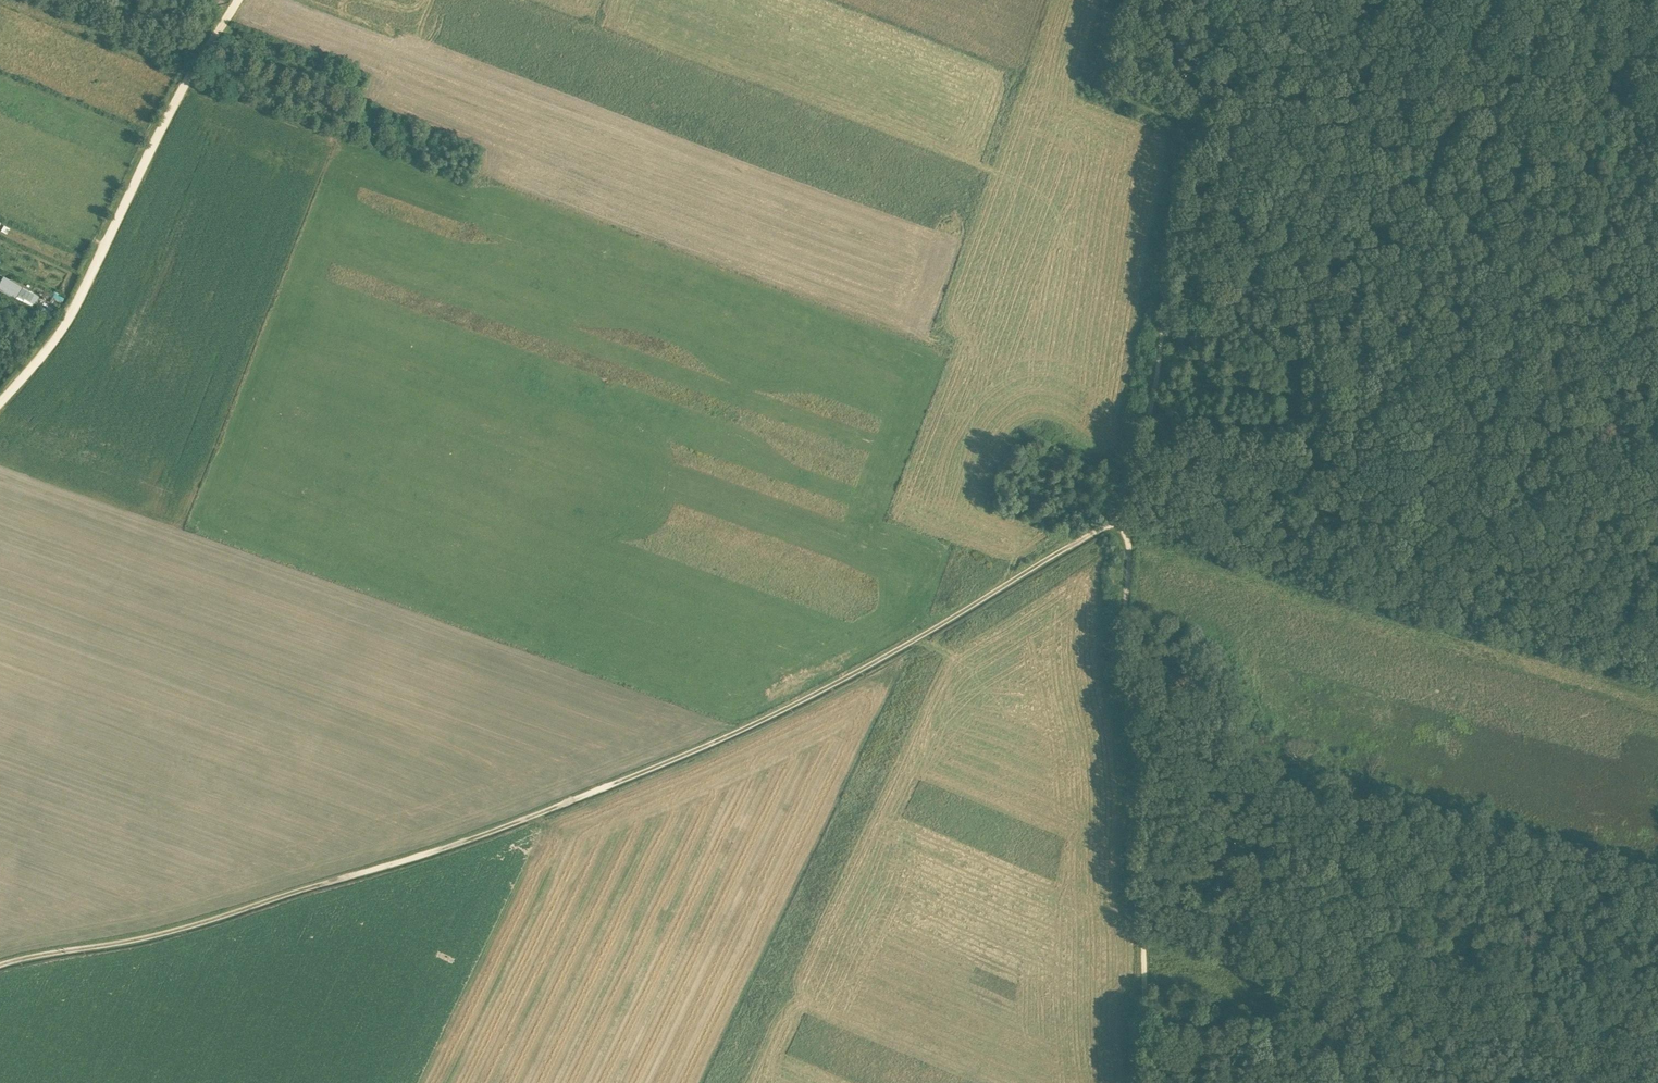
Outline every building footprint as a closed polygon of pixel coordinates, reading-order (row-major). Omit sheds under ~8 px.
[(24,289),(20,297),(35,305),(39,298),(24,289)]
